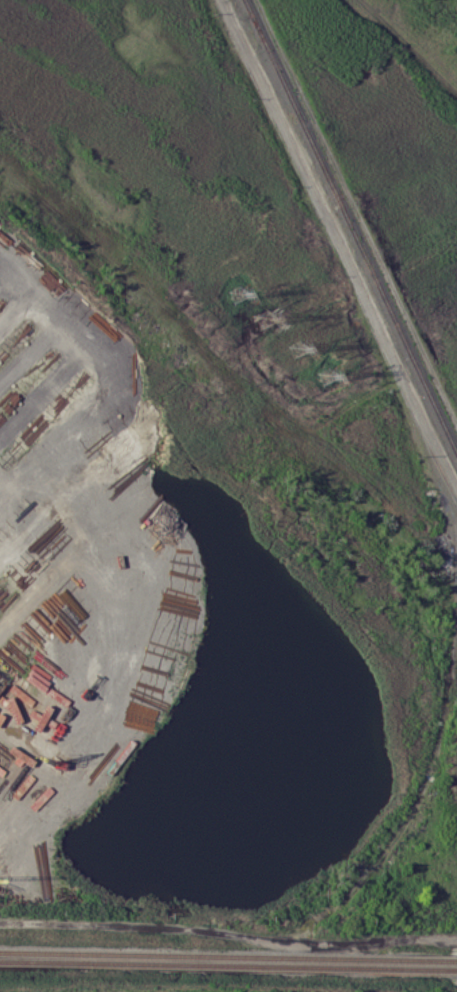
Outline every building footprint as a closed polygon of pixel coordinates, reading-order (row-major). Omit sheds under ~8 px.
[(3,690),(31,711),(40,698),(37,695),(51,676),(34,663),(24,678),(16,672),(3,690)]
